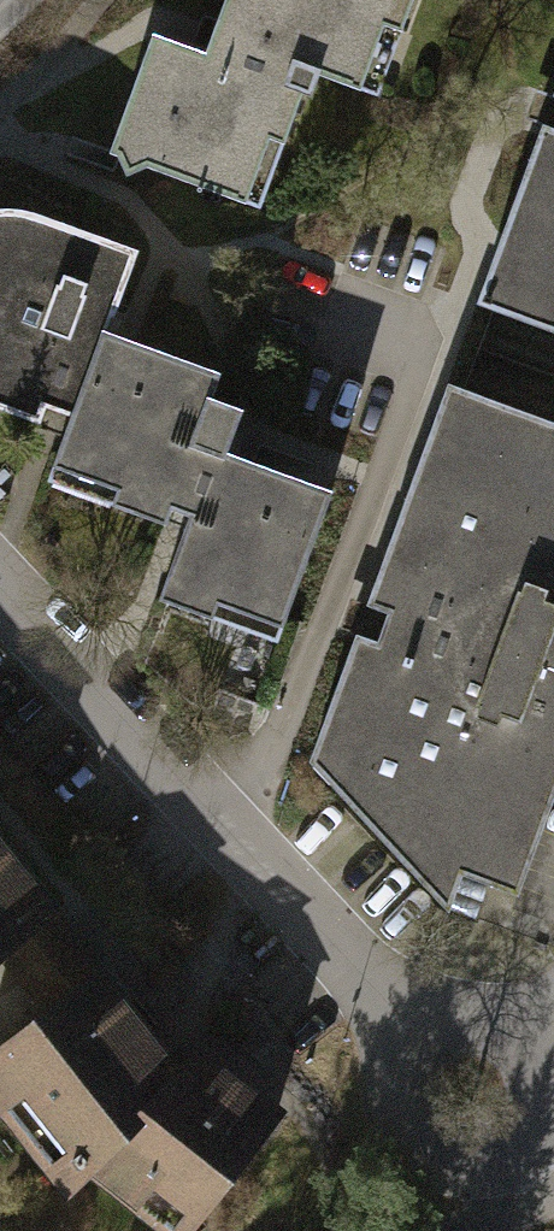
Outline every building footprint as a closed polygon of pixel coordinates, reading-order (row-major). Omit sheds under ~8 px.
[(117,148),(123,150),(130,166),(146,158),(262,199),(300,90),(309,94),(318,69),(372,88),(403,0),(228,0),(208,55),(156,37),(117,148)] [(553,108),(490,281),(553,304),(553,108)] [(75,406),(106,321),(134,241),(37,207),(8,201),(0,202),(0,397),(35,410),(41,394),(75,406)] [(173,489),(201,499),(222,439),(239,393),(213,384),(221,362),(106,321),(75,406),(60,450),(125,473),(119,488),(168,505),(173,489)] [(398,578),(553,635),(553,394),(459,360),(382,573),(398,578)] [(333,478),(222,439),(201,499),(169,588),(279,627),(333,478)] [(398,578),(383,619),(366,613),(320,739),(455,890),(470,848),(527,869),(553,795),(553,635),(398,578)] [(59,899),(0,831),(0,951),(59,899)] [(0,1037),(0,1074),(151,1230),(186,1230),(283,1139),(97,945),(0,1037)]
